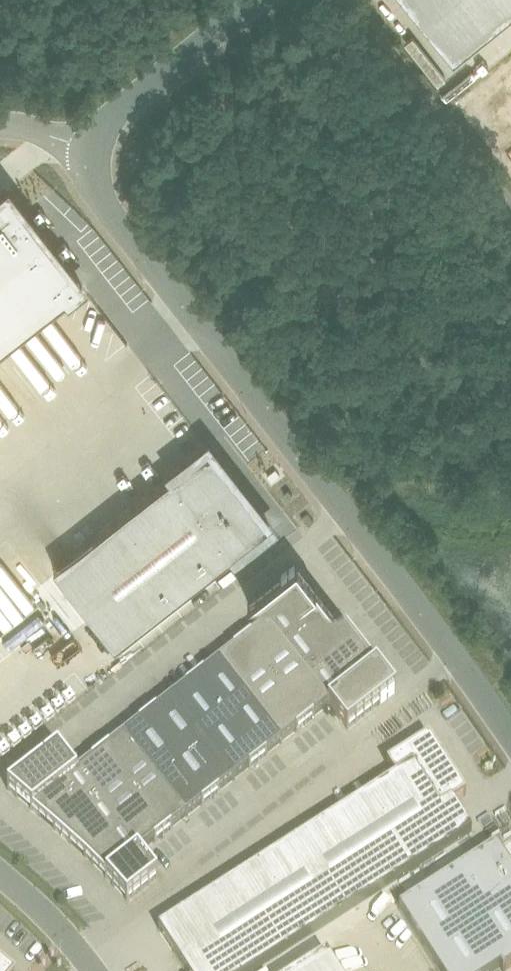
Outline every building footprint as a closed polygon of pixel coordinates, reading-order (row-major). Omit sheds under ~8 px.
[(449,57),(510,7),(510,0),(403,0),(449,57)] [(0,198),(0,350),(66,298),(82,286),(8,192),(0,198)] [(208,447),(53,567),(114,647),(269,526),(208,447)] [(58,750),(7,789),(9,791),(15,796),(17,797),(30,809),(32,811),(38,816),(39,817),(53,828),(55,830),(61,836),(62,837),(68,842),(70,844),(84,856),(86,858),(91,864),(93,865),(105,877),(107,879),(112,885),(113,886),(125,900),(127,901),(158,877),(139,854),(329,706),(347,729),(396,691),(296,563),(248,602),(266,625),(76,773),(58,750)] [(472,833),(453,803),(466,795),(429,737),(387,764),(395,777),(158,930),(184,970),(257,970),(472,833)] [(496,847),(437,885),(436,884),(398,909),(438,970),(497,970),(500,969),(501,970),(505,970),(510,967),(510,870),(496,847)] [(301,970),(337,970),(327,955),(301,970)]
